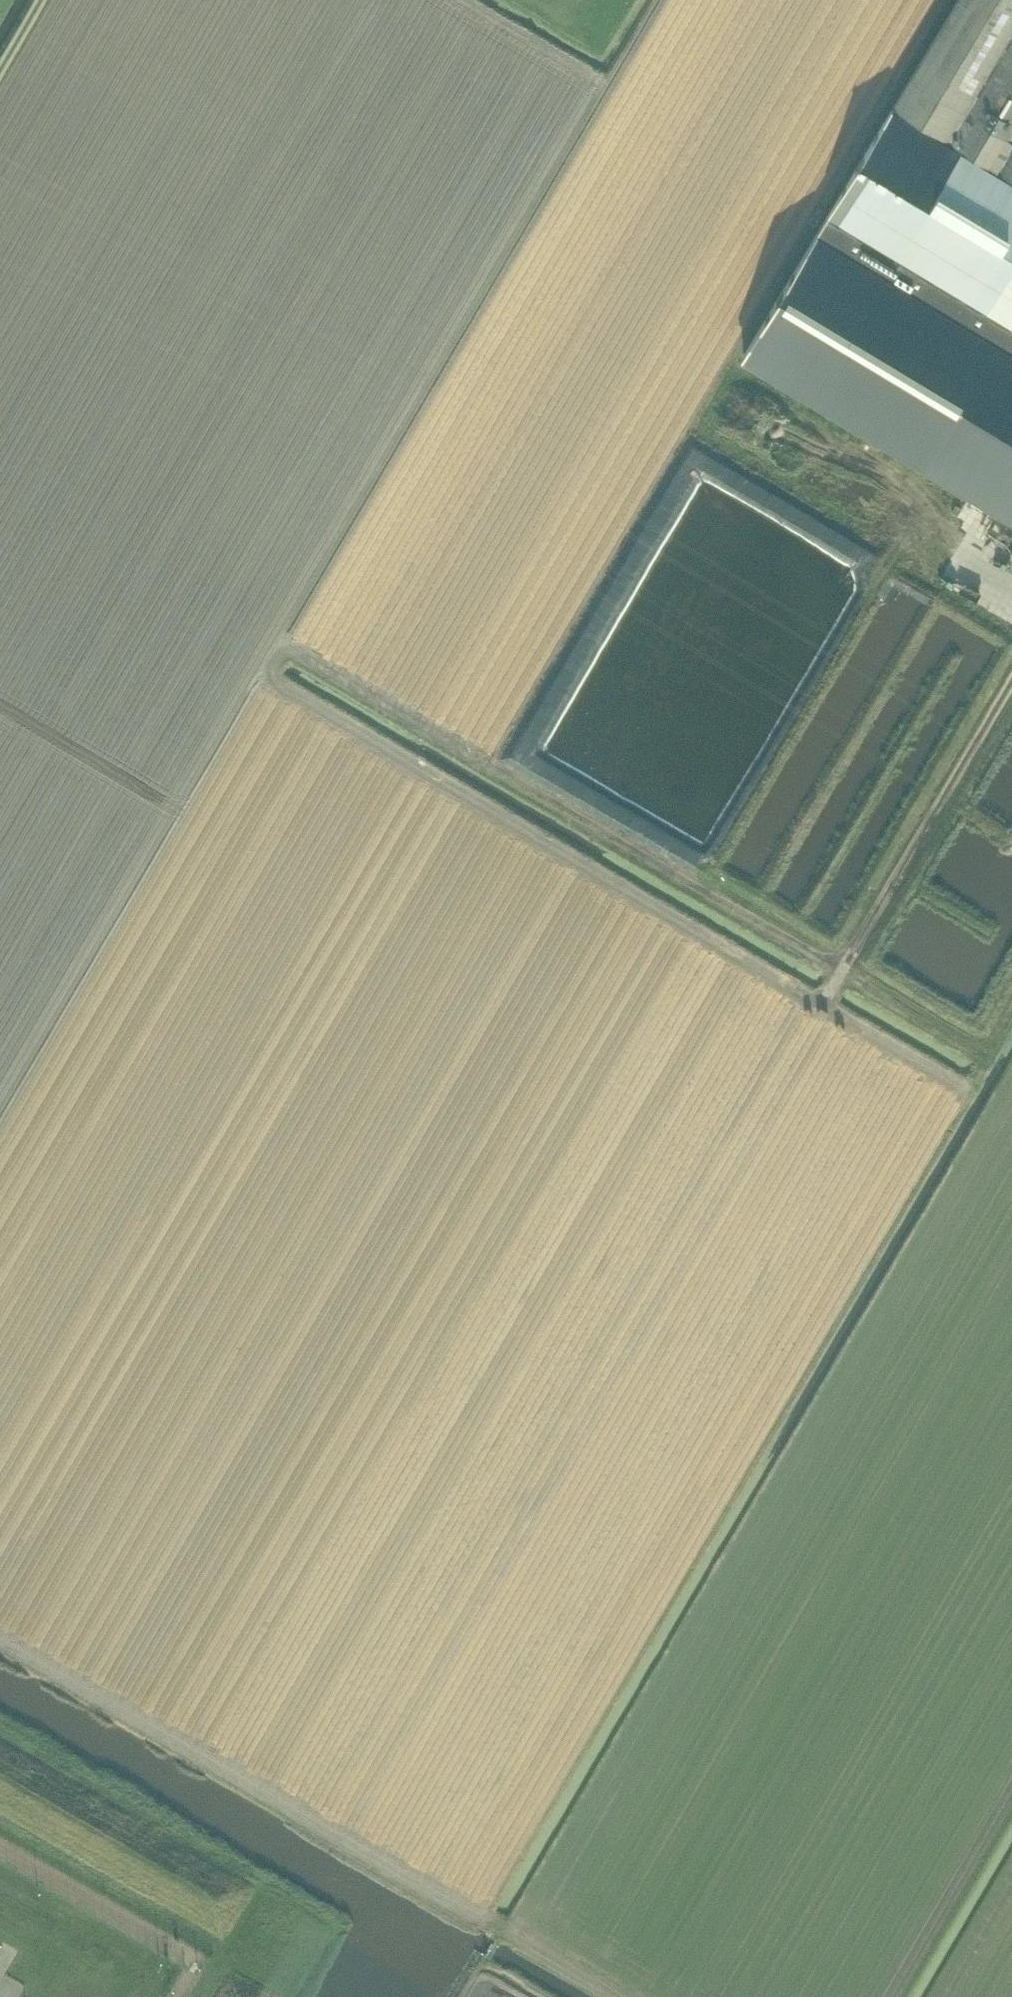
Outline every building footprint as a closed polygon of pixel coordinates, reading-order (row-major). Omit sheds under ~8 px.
[(830,212),(1011,322),(1011,0),(957,0),(830,212)] [(830,212),(743,357),(1011,518),(1011,322),(830,212)]
